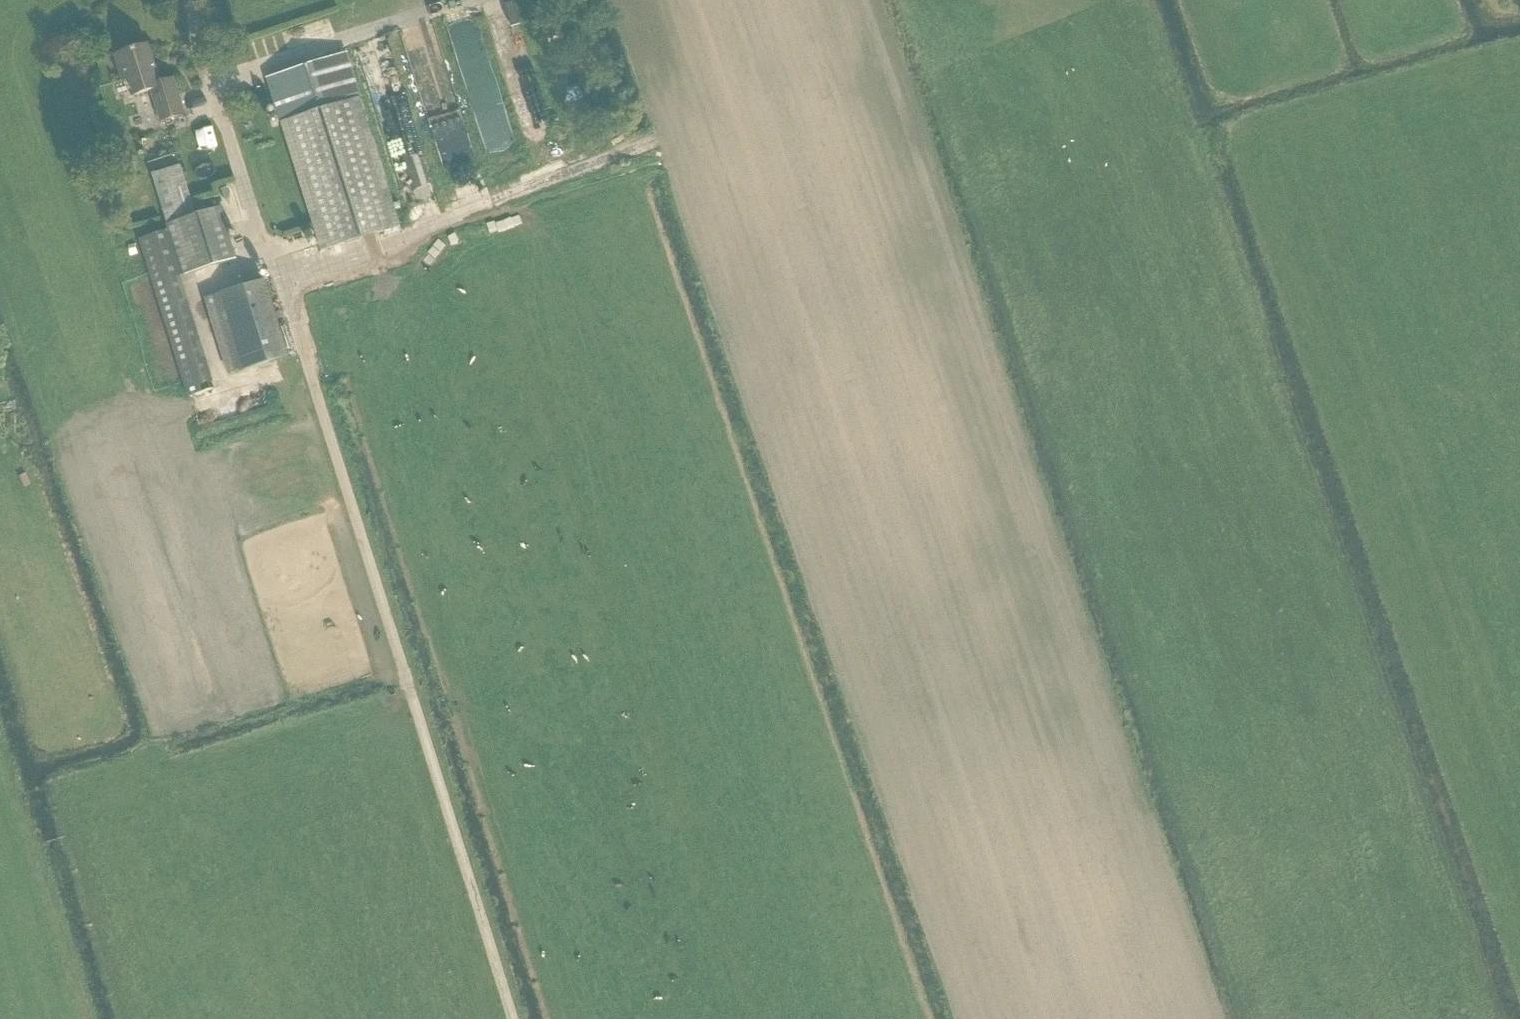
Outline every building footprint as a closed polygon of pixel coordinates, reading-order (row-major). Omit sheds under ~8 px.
[(511,145),(476,12),(450,18),(486,152),(511,145)] [(161,121),(185,114),(174,78),(161,83),(149,44),(115,55),(123,80),(130,78),(135,95),(152,90),(161,121)] [(345,55),(269,78),(323,251),(399,227),(390,199),(391,199),(345,55)] [(243,101),(255,110),(261,101),(249,92),(243,101)] [(188,396),(214,388),(180,276),(237,258),(221,206),(197,213),(182,166),(152,175),(169,230),(140,239),(188,396)] [(220,292),(243,370),(289,355),(267,278),(220,292)]
